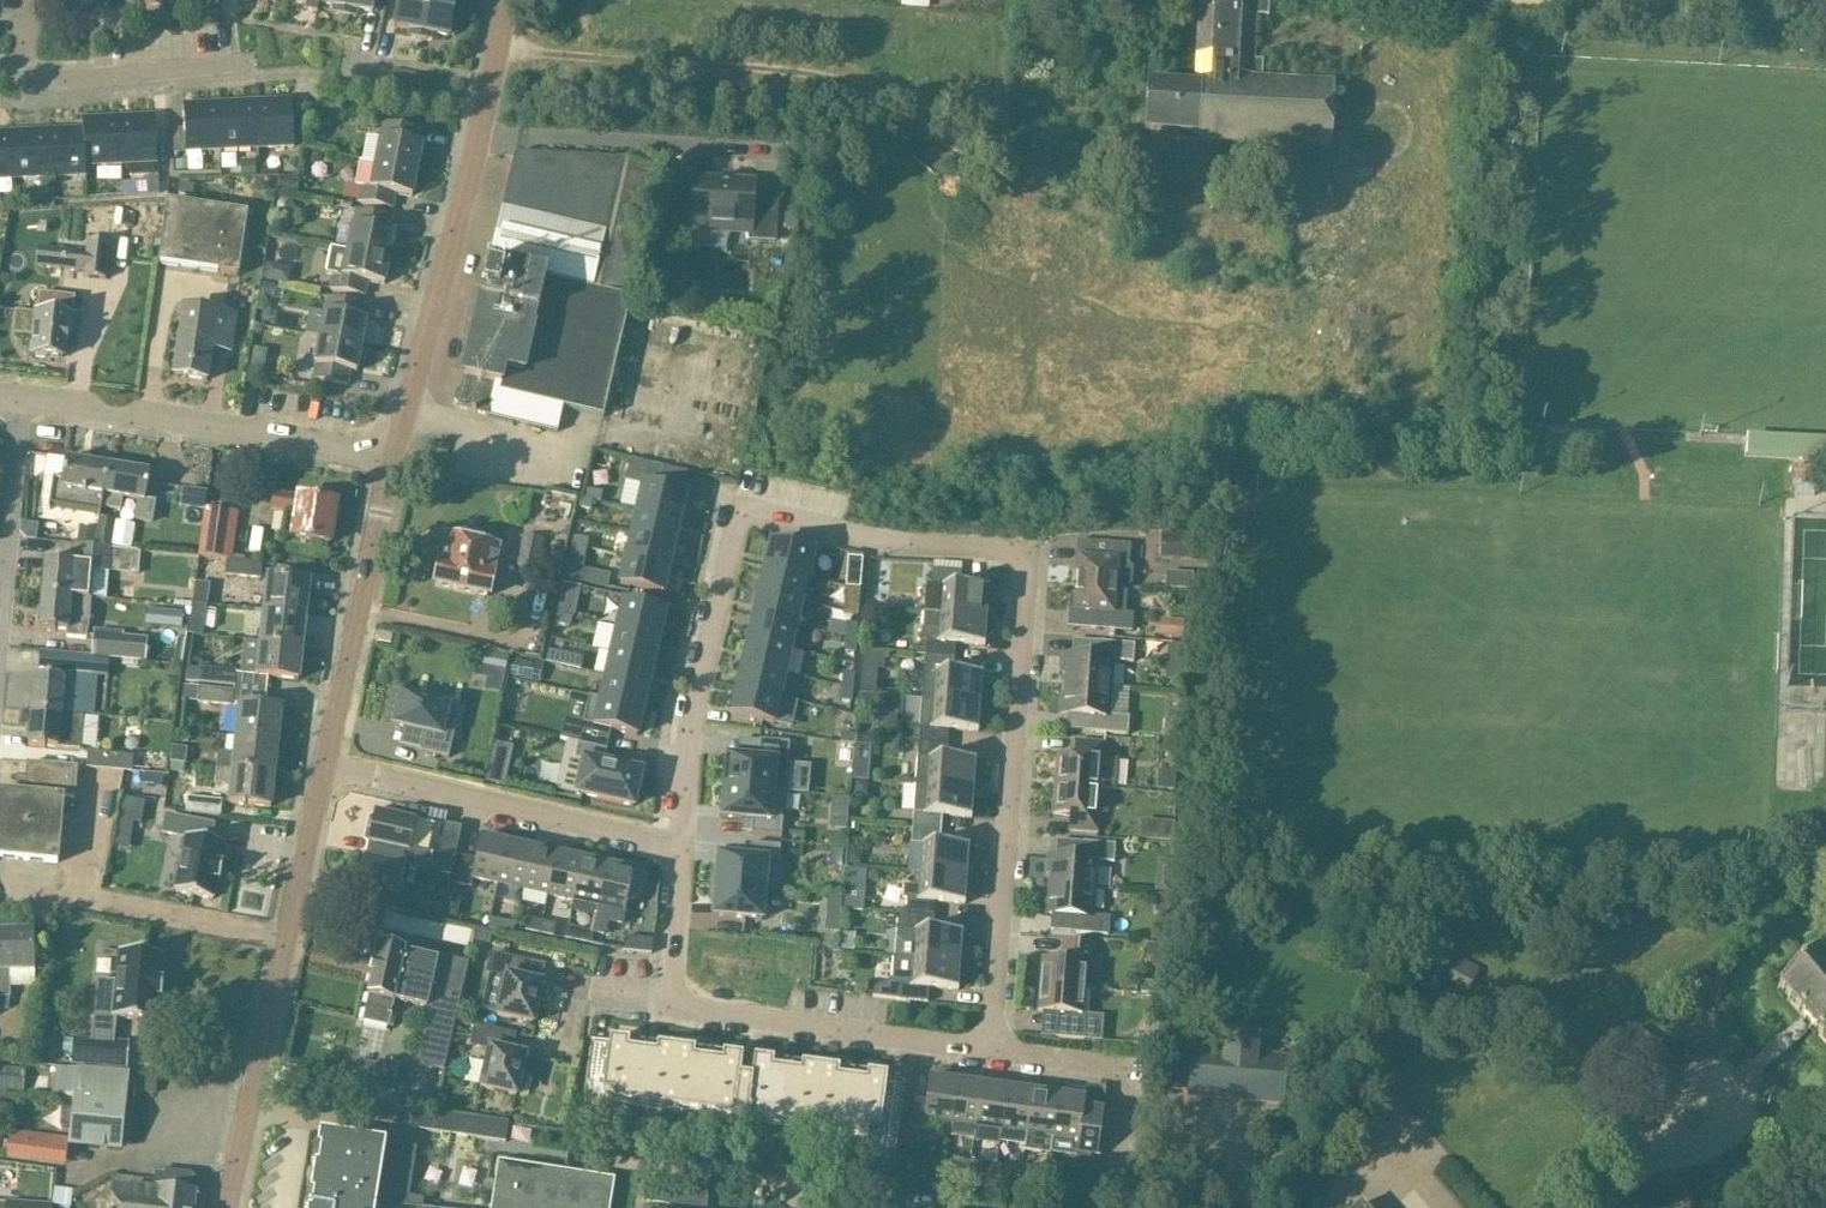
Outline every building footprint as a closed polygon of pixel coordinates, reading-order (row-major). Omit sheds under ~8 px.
[(171,0),(127,0),(128,9),(171,4),(171,0)] [(307,3),(305,10),(317,12),(319,0),(293,0),(307,3)] [(332,7),(331,14),(343,16),(346,0),(319,0),(317,12),(318,12),(319,5),(332,7)] [(343,16),(357,18),(358,12),(373,14),(376,0),(346,0),(343,16)] [(421,40),(428,0),(399,0),(394,28),(410,31),(409,38),(421,40)] [(453,17),(456,0),(428,0),(421,40),(433,42),(434,36),(449,38),(450,37),(453,38),(457,35),(459,22),(457,18),(453,17)] [(1205,15),(1201,76),(1202,76),(1202,85),(1149,82),(1146,130),(1199,133),(1198,143),(1221,145),(1330,151),(1334,83),(1262,79),(1263,61),(1255,61),(1257,17),(1268,17),(1268,0),(1206,0),(1205,15)] [(293,102),(256,103),(258,150),(295,148),(293,102)] [(256,103),(220,105),(222,151),(258,150),(256,103)] [(185,153),(222,151),(220,105),(183,107),(185,153)] [(156,118),(119,120),(121,166),(158,164),(156,118)] [(119,120),(83,121),(86,177),(87,177),(87,167),(121,166),(119,120)] [(50,179),(86,177),(83,121),(82,122),(82,131),(48,133),(50,179)] [(381,139),(376,163),(360,160),(360,161),(417,172),(422,147),(417,146),(420,130),(383,123),(381,139)] [(48,133),(12,134),(14,181),(50,179),(48,133)] [(14,181),(12,134),(0,135),(0,181),(14,181)] [(515,156),(502,211),(480,305),(478,305),(461,381),(463,382),(461,392),(456,393),(454,404),(457,407),(456,411),(568,436),(573,413),(603,420),(629,308),(631,297),(661,171),(625,162),(519,156),(515,156)] [(412,198),(417,172),(360,161),(355,188),(352,187),(350,199),(358,200),(357,203),(394,211),(397,195),(412,198)] [(159,178),(148,178),(149,196),(160,195),(159,178)] [(779,196),(752,195),(753,188),(694,184),(692,221),(691,234),(749,238),(749,242),(775,244),(779,196)] [(279,205),(278,212),(281,217),(288,218),(294,214),(295,208),(291,203),(285,201),(279,205)] [(247,215),(167,203),(158,265),(238,277),(247,215)] [(356,209),(353,226),(348,251),(390,259),(395,234),(389,233),(392,217),(356,209)] [(86,255),(38,249),(35,269),(84,275),(83,279),(106,282),(111,245),(88,242),(86,255)] [(366,297),(369,283),(385,286),(390,259),(348,251),(348,253),(331,250),(326,275),(332,277),(329,290),(366,297)] [(40,294),(38,314),(36,313),(31,355),(63,359),(64,347),(67,347),(68,335),(74,336),(76,318),(73,317),(75,299),(40,294)] [(328,298),(325,313),(320,339),(362,347),(367,321),(361,320),(364,304),(328,298)] [(211,347),(229,350),(235,315),(185,308),(175,378),(206,382),(211,347)] [(349,387),(351,372),(357,373),(362,347),(320,339),(315,366),(315,365),(312,380),(349,387)] [(688,494),(658,487),(663,467),(630,460),(625,482),(641,486),(635,509),(682,520),(688,494)] [(67,461),(64,481),(54,480),(49,512),(50,512),(51,506),(77,510),(77,513),(99,517),(99,520),(100,520),(102,510),(109,467),(67,461)] [(156,504),(145,503),(150,474),(109,467),(102,510),(122,513),(124,499),(139,502),(136,520),(153,523),(156,504)] [(603,494),(588,490),(586,499),(593,501),(601,503),(603,494)] [(183,491),(180,508),(204,511),(206,494),(183,491)] [(271,513),(295,515),(292,540),(330,546),(337,504),(274,494),(271,513)] [(593,501),(586,499),(579,498),(577,508),(591,511),(593,501)] [(200,557),(217,559),(232,561),(234,545),(230,545),(234,513),(205,509),(200,557)] [(635,509),(629,535),(676,546),(682,520),(635,509)] [(99,520),(95,547),(111,548),(115,522),(99,520)] [(1191,559),(1192,534),(1160,533),(1160,558),(1191,559)] [(629,535),(623,561),(670,572),(676,546),(629,535)] [(536,578),(544,540),(524,536),(515,574),(536,578)] [(572,546),(587,549),(589,541),(574,537),(572,546)] [(496,560),(499,550),(446,538),(440,564),(439,564),(434,587),(475,596),(489,599),(494,578),(493,577),(497,560),(496,560)] [(763,566),(810,577),(816,552),(769,541),(763,566)] [(1080,558),(1079,559),(1077,585),(1127,589),(1132,584),(1133,567),(1129,564),(1131,546),(1124,545),(1077,542),(1076,558),(1080,558)] [(45,561),(42,593),(92,600),(94,573),(138,577),(140,551),(131,550),(111,548),(95,547),(86,546),(75,545),(73,563),(45,561)] [(587,549),(572,546),(570,554),(585,558),(587,549)] [(245,562),(232,561),(217,559),(215,577),(243,581),(245,562)] [(665,597),(670,572),(623,561),(617,587),(665,597)] [(810,577),(763,566),(758,591),(805,602),(810,577)] [(931,587),(942,588),(940,615),(987,618),(989,590),(960,587),(961,573),(932,571),(931,587)] [(267,579),(264,609),(306,613),(309,583),(267,579)] [(202,633),(208,583),(192,581),(187,631),(202,633)] [(1091,620),(1119,622),(1119,615),(1126,615),(1127,589),(1077,585),(1076,602),(1093,603),(1091,620)] [(861,590),(849,589),(848,604),(860,604),(861,590)] [(805,602),(758,591),(752,616),(799,627),(805,602)] [(69,622),(70,614),(91,616),(94,614),(94,603),(92,602),(92,600),(42,593),(39,630),(68,633),(67,640),(87,641),(87,624),(69,622)] [(662,637),(668,612),(621,601),(615,626),(662,637)] [(144,624),(181,626),(182,610),(144,609),(144,624)] [(264,609),(260,644),(302,648),(306,613),(264,609)] [(573,619),(557,615),(554,625),(570,629),(573,619)] [(940,615),(939,629),(923,628),(921,648),(912,647),(911,655),(926,657),(954,659),(955,645),(984,647),(987,618),(940,615)] [(746,641),(793,652),(799,627),(752,616),(746,641)] [(846,624),(845,638),(857,639),(858,625),(846,624)] [(615,626),(609,652),(656,663),(662,637),(615,626)] [(94,631),(92,659),(94,660),(146,664),(148,641),(124,639),(124,633),(94,631)] [(856,654),(857,639),(845,638),(844,653),(856,654)] [(1111,689),(1113,660),(1133,661),(1134,644),(1073,640),(1072,657),(1064,657),(1062,676),(1066,676),(1065,685),(1111,689)] [(740,666),(787,677),(793,652),(746,641),(740,666)] [(267,692),(269,678),(299,681),(302,648),(260,644),(257,677),(235,674),(235,672),(200,668),(200,670),(187,669),(185,682),(200,684),(200,686),(267,692)] [(604,677),(651,688),(656,663),(609,652),(604,677)] [(564,657),(548,653),(547,659),(546,663),(562,667),(564,657)] [(512,656),(507,674),(536,680),(540,663),(512,656)] [(61,715),(63,691),(92,693),(94,660),(92,659),(63,657),(61,680),(35,678),(32,713),(61,715)] [(933,700),(933,701),(980,705),(982,676),(953,674),(954,659),(926,657),(923,699),(933,700)] [(471,683),(498,690),(505,665),(477,658),(471,683)] [(735,691),(782,702),(787,677),(740,666),(735,691)] [(853,689),(854,674),(842,674),(841,688),(853,689)] [(651,688),(604,677),(598,699),(598,702),(645,713),(651,688)] [(1129,718),(1109,716),(1111,689),(1065,685),(1064,696),(1061,696),(1059,715),(1068,716),(1066,731),(1127,735),(1129,718)] [(239,708),(236,737),(278,741),(281,710),(265,708),(267,692),(200,686),(198,704),(239,708)] [(853,689),(841,688),(840,702),(852,703),(853,689)] [(776,727),(782,702),(735,691),(729,716),(776,727)] [(392,723),(391,727),(423,735),(419,752),(449,759),(460,709),(399,695),(392,723)] [(639,739),(645,713),(598,702),(598,699),(589,697),(583,724),(592,727),(592,728),(639,739)] [(933,701),(932,716),(921,716),(919,743),(948,745),(949,731),(977,734),(980,705),(933,701)] [(84,717),(61,715),(32,713),(28,747),(81,752),(84,717)] [(839,743),(855,745),(856,736),(840,734),(839,743)] [(236,737),(234,755),(218,753),(217,769),(274,775),(278,741),(236,737)] [(759,741),(758,759),(725,756),(722,788),(786,791),(790,744),(759,741)] [(919,743),(916,786),(973,790),(975,762),(947,760),(948,745),(919,743)] [(1057,755),(1055,786),(1116,791),(1119,759),(1104,757),(1105,745),(1075,743),(1074,757),(1057,755)] [(586,761),(578,794),(633,807),(640,775),(601,766),(605,752),(579,745),(576,759),(586,761)] [(88,753),(86,769),(115,772),(117,757),(88,753)] [(64,800),(75,800),(78,770),(26,765),(23,795),(0,793),(0,859),(58,864),(64,800)] [(215,785),(231,787),(229,804),(271,809),(274,775),(217,769),(215,785)] [(1176,773),(1158,771),(1157,790),(1175,792),(1176,773)] [(941,831),(942,817),(971,820),(973,790),(916,786),(913,829),(941,831)] [(1098,819),(1100,791),(1116,791),(1055,786),(1052,817),(1069,818),(1068,832),(1098,834),(1099,819),(1098,819)] [(719,820),(752,822),(751,835),(782,838),(786,791),(722,788),(719,820)] [(118,797),(112,848),(132,851),(138,799),(118,797)] [(221,818),(222,803),(187,798),(185,814),(221,818)] [(455,859),(434,855),(410,849),(417,821),(375,812),(368,844),(369,844),(366,857),(365,857),(365,859),(406,868),(430,873),(450,878),(455,859)] [(214,901),(226,846),(210,842),(213,826),(166,817),(163,833),(185,837),(174,893),(214,901)] [(922,844),(920,873),(967,877),(969,848),(940,846),(941,831),(913,829),(912,843),(922,844)] [(472,880),(498,886),(508,845),(481,839),(476,861),(462,858),(456,886),(470,889),(472,880)] [(1094,890),(1097,861),(1113,863),(1115,846),(1058,842),(1057,858),(1049,858),(1048,875),(1051,876),(1050,886),(1094,890)] [(767,891),(770,862),(779,863),(780,847),(750,844),(749,857),(716,854),(715,868),(710,868),(709,886),(767,891)] [(498,886),(524,892),(533,851),(508,845),(498,886)] [(524,892),(549,898),(558,856),(533,851),(524,892)] [(549,898),(574,903),(583,862),(558,856),(549,898)] [(400,895),(406,868),(365,859),(358,889),(359,889),(356,904),(420,918),(424,900),(400,895)] [(574,903),(598,909),(607,867),(583,862),(574,903)] [(625,915),(628,903),(635,900),(642,893),(646,885),(646,877),(635,875),(635,874),(607,867),(598,909),(592,932),(593,935),(605,937),(608,924),(623,926),(625,915)] [(920,873),(919,887),(904,886),(903,899),(907,900),(906,915),(935,917),(936,904),(964,906),(967,877),(920,873)] [(764,923),(767,891),(709,886),(707,903),(712,904),(711,918),(764,923)] [(1110,917),(1092,916),(1094,890),(1050,886),(1049,897),(1046,897),(1045,916),(1052,916),(1051,930),(1108,935),(1110,917)] [(914,945),(913,958),(960,963),(962,935),(934,932),(935,917),(906,915),(898,915),(896,937),(903,944),(914,945)] [(516,924),(490,919),(487,932),(513,937),(516,924)] [(525,931),(539,934),(542,922),(528,919),(525,931)] [(556,925),(542,922),(539,934),(553,937),(556,925)] [(591,944),(593,935),(592,932),(568,927),(565,939),(591,944)] [(10,972),(34,971),(33,934),(0,934),(0,998),(11,998),(10,972)] [(624,938),(623,952),(623,953),(651,956),(653,941),(624,938)] [(1085,991),(1087,965),(1092,965),(1094,942),(1062,940),(1060,963),(1042,961),(1040,988),(1085,991)] [(394,1000),(427,1008),(413,1064),(444,1072),(469,963),(438,956),(437,962),(404,955),(404,953),(379,947),(368,996),(362,1022),(388,1028),(394,1000)] [(72,1064),(127,1069),(129,1044),(112,1043),(115,1019),(156,1023),(158,998),(162,998),(163,982),(160,982),(163,956),(118,952),(115,981),(97,979),(91,1039),(74,1038),(72,1064)] [(542,1009),(537,1005),(542,985),(519,979),(522,962),(492,955),(488,974),(506,978),(497,1016),(533,1024),(534,1020),(540,1018),(542,1009)] [(1777,990),(1807,1024),(1825,1046),(1825,966),(1816,955),(1777,990)] [(888,999),(899,1000),(898,1002),(927,1004),(928,989),(957,991),(960,963),(913,958),(894,956),(891,980),(874,989),(873,997),(888,999)] [(1038,1014),(1057,1015),(1055,1039),(1085,1042),(1086,1016),(1083,1016),(1085,991),(1040,988),(1038,1014)] [(525,1082),(520,1078),(525,1057),(502,1051),(506,1034),(475,1027),(471,1046),(489,1050),(480,1088),(516,1096),(517,1093),(523,1091),(525,1082)] [(1195,1050),(1193,1052),(1167,1050),(1164,1090),(1188,1092),(1188,1094),(1191,1098),(1280,1105),(1284,1102),(1288,1061),(1284,1057),(1258,1055),(1260,1035),(1224,1032),(1222,1052),(1195,1050)] [(749,1122),(867,1137),(877,1139),(876,1152),(864,1150),(862,1169),(892,1172),(905,1080),(867,1075),(866,1083),(838,1079),(839,1071),(801,1066),(800,1074),(772,1070),(773,1063),(754,1060),(753,1065),(741,1063),(742,1058),(722,1056),(721,1064),(694,1060),(695,1052),(657,1047),(656,1055),(628,1051),(629,1043),(609,1041),(608,1043),(591,1041),(579,1131),(610,1135),(612,1117),(600,1115),(602,1102),(609,1103),(609,1095),(613,1095),(612,1104),(625,1105),(730,1119),(729,1129),(729,1133),(747,1136),(749,1122)] [(64,1095),(76,1097),(72,1143),(119,1147),(126,1074),(68,1068),(64,1095)] [(21,1089),(22,1070),(0,1069),(0,1088),(21,1089)] [(922,1129),(923,1121),(951,1125),(957,1083),(929,1079),(926,1101),(913,1099),(908,1127),(922,1129)] [(974,1139),(975,1128),(981,1086),(957,1083),(951,1125),(949,1136),(974,1139)] [(975,1128),(1002,1132),(1008,1090),(981,1086),(975,1128)] [(1000,1142),(1025,1146),(1033,1093),(1008,1090),(1002,1132),(1000,1142)] [(1050,1154),(1053,1138),(1059,1097),(1033,1093),(1025,1146),(1025,1151),(1050,1154)] [(1103,1105),(1084,1103),(1085,1100),(1059,1097),(1053,1138),(1077,1142),(1076,1151),(1092,1153),(1098,1154),(1103,1105)] [(509,1124),(413,1109),(410,1129),(506,1143),(509,1124)] [(11,1133),(8,1158),(66,1165),(70,1140),(11,1133)] [(423,1200),(409,1197),(416,1149),(320,1134),(317,1149),(321,1149),(318,1166),(315,1166),(310,1194),(313,1195),(311,1207),(422,1207),(423,1200)] [(983,1151),(982,1163),(997,1165),(998,1153),(983,1151)] [(944,1171),(971,1175),(973,1162),(946,1159),(944,1171)] [(614,1179),(498,1161),(491,1207),(610,1207),(614,1179)] [(1011,1168),(999,1166),(997,1178),(1010,1179),(1011,1168)] [(153,1191),(115,1187),(112,1207),(194,1207),(195,1194),(196,1182),(192,1175),(156,1171),(154,1180),(153,1191)] [(644,1187),(642,1203),(695,1207),(707,1207),(708,1193),(644,1187)]
